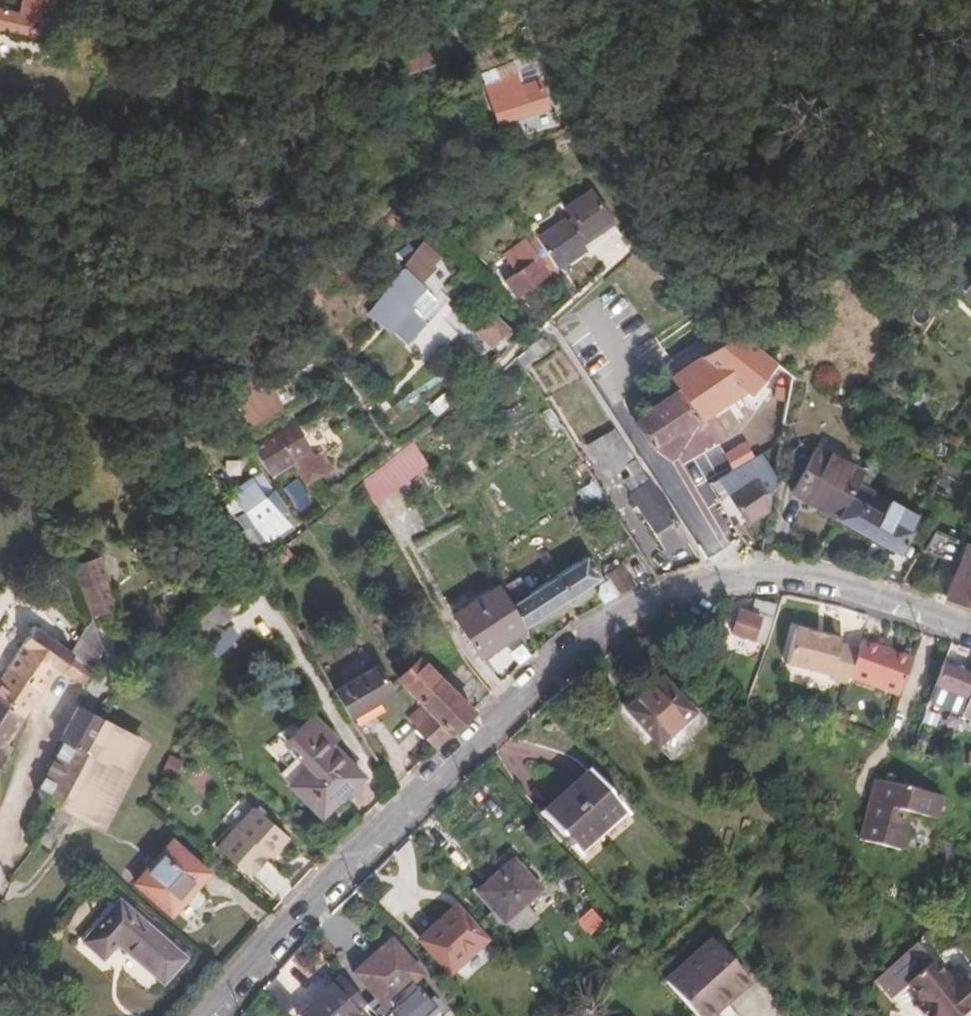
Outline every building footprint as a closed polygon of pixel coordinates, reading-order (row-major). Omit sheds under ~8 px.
[(39,39),(43,19),(47,0),(21,0),(18,12),(0,8),(0,30),(39,39)] [(43,19),(57,22),(61,0),(47,0),(43,19)] [(409,34),(417,69),(459,56),(455,42),(467,39),(462,19),(409,34)] [(406,73),(417,69),(409,34),(397,37),(406,73)] [(517,69),(519,74),(523,87),(542,81),(546,73),(542,61),(517,69)] [(523,87),(519,74),(486,85),(497,124),(550,107),(542,81),(523,87)] [(473,183),(466,171),(453,178),(460,190),(473,183)] [(546,252),(556,267),(584,249),(615,227),(592,191),(566,209),(575,223),(571,227),(566,220),(541,237),(549,250),(546,252)] [(515,296),(556,267),(546,252),(535,235),(505,255),(517,272),(504,281),(515,296)] [(427,263),(436,254),(423,242),(376,300),(394,318),(407,303),(411,307),(420,316),(435,300),(422,286),(419,283),(433,270),(427,263)] [(439,257),(436,254),(427,263),(433,270),(419,283),(422,286),(439,270),(434,265),(439,257)] [(384,327),(394,318),(376,300),(367,312),(384,327)] [(435,300),(420,316),(426,323),(442,306),(435,300)] [(394,318),(397,321),(411,307),(407,303),(394,318)] [(511,330),(494,312),(475,331),(488,344),(499,333),(503,336),(511,330)] [(388,331),(397,321),(394,318),(384,327),(388,331)] [(572,323),(559,332),(575,355),(588,347),(572,323)] [(795,377),(759,349),(745,366),(717,329),(660,367),(676,392),(634,422),(650,446),(657,442),(660,446),(680,433),(679,430),(717,405),(721,409),(761,382),(778,396),(795,377)] [(541,337),(518,356),(524,365),(548,345),(541,337)] [(241,428),(278,407),(270,391),(272,390),(262,372),(236,386),(240,394),(224,403),(241,428)] [(150,380),(131,384),(140,392),(151,390),(150,380)] [(140,392),(131,384),(128,385),(130,390),(139,397),(152,395),(151,390),(140,392)] [(140,398),(139,397),(130,390),(133,400),(140,398)] [(562,426),(550,407),(542,413),(553,431),(562,426)] [(253,449),(269,475),(291,461),(297,470),(301,466),(309,480),(330,467),(320,449),(312,455),(293,425),(253,449)] [(685,537),(615,430),(606,436),(604,434),(592,441),(596,448),(590,452),(607,477),(625,466),(631,476),(623,480),(632,494),(629,495),(664,551),(685,537)] [(427,464),(412,441),(402,450),(362,482),(375,505),(427,464)] [(596,448),(592,441),(586,445),(590,452),(596,448)] [(806,464),(796,483),(791,492),(895,551),(915,516),(857,483),(863,472),(817,446),(806,464)] [(763,494),(774,488),(761,454),(719,478),(720,479),(729,494),(747,523),(769,512),(763,494)] [(782,475),(796,483),(806,464),(793,456),(782,475)] [(301,466),(297,470),(305,483),(309,480),(301,466)] [(264,497),(251,479),(240,486),(241,488),(231,495),(242,511),(236,515),(244,528),(240,531),(251,547),(275,530),(278,534),(288,527),(280,514),(286,510),(272,491),(264,497)] [(721,498),(729,494),(720,479),(712,483),(721,498)] [(282,489),(296,511),(307,504),(292,481),(282,489)] [(596,481),(583,489),(596,508),(608,501),(596,481)] [(967,542),(953,536),(946,553),(960,559),(945,596),(970,604),(970,544),(967,542)] [(101,556),(73,566),(90,617),(116,609),(101,556)] [(501,588),(523,627),(600,578),(586,556),(528,594),(519,578),(501,588)] [(636,586),(621,563),(604,574),(608,581),(600,585),(598,593),(604,604),(636,586)] [(207,600),(227,621),(243,606),(223,585),(207,600)] [(501,588),(499,585),(452,615),(479,656),(523,627),(501,588)] [(207,600),(188,619),(208,639),(227,621),(207,600)] [(758,620),(738,615),(731,635),(752,640),(753,638),(764,642),(775,607),(757,603),(753,613),(760,615),(758,620)] [(102,650),(90,617),(70,652),(91,668),(102,650)] [(91,668),(70,652),(33,625),(7,668),(39,690),(55,666),(79,683),(83,683),(91,668)] [(793,629),(784,665),(830,677),(829,679),(846,683),(857,647),(838,643),(839,640),(793,629)] [(911,659),(861,641),(848,677),(898,695),(911,659)] [(415,654),(395,673),(397,677),(419,657),(415,654)] [(419,657),(397,677),(399,681),(422,705),(429,712),(450,733),(472,711),(419,657)] [(376,666),(333,692),(348,717),(391,692),(376,666)] [(7,668),(0,678),(0,698),(23,714),(39,690),(7,668)] [(647,734),(659,745),(678,728),(693,714),(661,680),(640,698),(625,712),(647,734)] [(961,712),(970,716),(970,688),(961,712)] [(641,740),(647,734),(625,712),(640,698),(635,692),(614,711),(641,740)] [(23,714),(0,698),(0,768),(13,747),(5,743),(23,714)] [(429,712),(422,705),(407,718),(414,726),(429,712)] [(102,719),(78,706),(63,740),(60,739),(37,790),(40,797),(57,807),(58,805),(102,719)] [(413,728),(434,748),(450,733),(429,712),(414,726),(413,728)] [(959,719),(970,724),(970,716),(961,712),(959,719)] [(310,765),(291,784),(321,816),(362,776),(332,745),(337,740),(311,714),(285,739),(300,754),(302,753),(309,761),(308,762),(310,765)] [(147,743),(102,719),(58,805),(71,812),(70,814),(100,830),(147,743)] [(678,728),(659,745),(670,758),(690,742),(678,728)] [(280,774),(291,784),(310,765),(308,762),(309,761),(302,753),(300,754),(280,774)] [(600,832),(624,811),(590,774),(543,816),(576,853),(600,832)] [(936,819),(942,797),(897,785),(875,780),(871,795),(880,797),(879,803),(870,801),(859,840),(900,850),(910,813),(936,819)] [(871,795),(870,801),(879,803),(880,797),(871,795)] [(58,805),(57,807),(70,814),(71,812),(58,805)] [(70,814),(57,807),(46,827),(57,831),(60,833),(70,814)] [(628,816),(624,811),(600,832),(576,853),(581,858),(628,816)] [(286,845),(260,820),(227,854),(249,876),(265,860),(269,863),(286,845)] [(46,827),(38,841),(48,847),(57,831),(46,827)] [(188,880),(196,886),(208,872),(172,841),(135,882),(166,909),(184,888),(182,886),(188,880)] [(512,860),(477,893),(504,923),(540,891),(512,860)] [(171,914),(196,886),(188,880),(182,886),(184,888),(166,909),(171,914)] [(185,959),(119,901),(82,943),(102,961),(117,945),(162,985),(185,959)] [(483,942),(454,910),(421,939),(451,972),(483,942)] [(742,974),(711,940),(665,983),(695,1015),(710,1015),(725,1002),(719,995),(742,974)] [(385,1007),(421,975),(390,941),(354,974),(385,1007)] [(906,983),(917,974),(902,956),(879,976),(894,993),(906,983)] [(950,972),(945,976),(933,961),(917,974),(906,983),(921,1001),(913,1007),(920,1015),(961,1015),(968,1010),(970,1013),(970,981),(966,975),(958,982),(950,972)] [(958,966),(950,972),(958,982),(966,975),(958,966)] [(748,981),(742,974),(719,995),(725,1002),(748,981)] [(297,1015),(360,1015),(332,984),(297,1015)]
